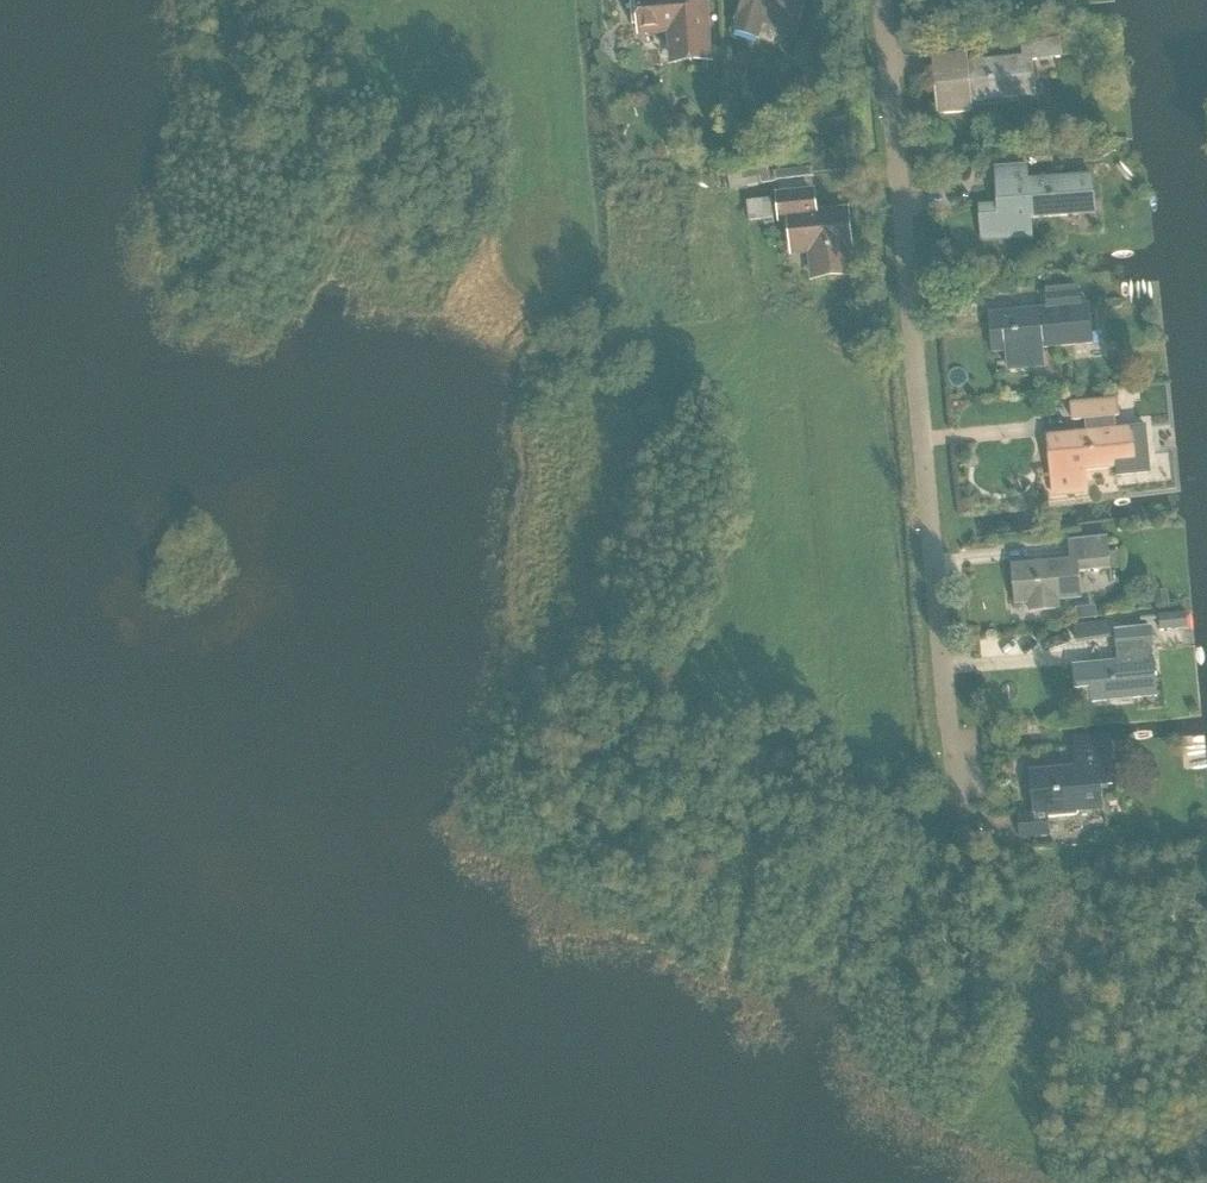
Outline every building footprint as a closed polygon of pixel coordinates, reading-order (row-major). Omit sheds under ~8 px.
[(640,27),(672,25),(674,56),(708,53),(703,0),(638,0),(640,27)] [(806,0),(743,0),(738,15),(739,15),(734,31),(757,39),(763,23),(778,28),(781,18),(798,23),(806,0)] [(935,56),(940,113),(972,110),(971,101),(1035,95),(1032,60),(1060,57),(1059,40),(1023,43),(1024,57),(968,63),(967,53),(935,56)] [(1094,200),(1092,174),(1028,179),(1027,164),(996,166),(999,206),(982,207),(984,239),(1033,235),(1032,217),(1078,214),(1077,201),(1094,200)] [(779,196),(781,218),(790,217),(794,251),(812,249),(815,278),(849,274),(846,246),(851,245),(847,211),(816,214),(813,192),(779,196)] [(1046,309),(990,313),(994,352),(1001,351),(1005,351),(1007,372),(1046,369),(1044,348),(1093,345),(1090,306),(1082,307),(1081,290),(1045,292),(1046,309)] [(1087,492),(1085,470),(1135,466),(1132,427),(1116,429),(1115,416),(1119,416),(1117,400),(1072,404),(1073,420),(1086,419),(1087,431),(1049,434),(1054,495),(1087,492)] [(1013,565),(1017,603),(1030,602),(1031,611),(1059,608),(1058,599),(1081,597),(1079,572),(1123,567),(1121,550),(1110,551),(1108,536),(1069,540),(1071,560),(1013,565)] [(1158,605),(1168,604),(1167,592),(1157,593),(1158,605)] [(1161,628),(1171,628),(1170,615),(1160,616),(1161,628)] [(1138,650),(1138,660),(1074,665),(1076,689),(1091,687),(1092,702),(1140,698),(1139,685),(1156,684),(1154,659),(1152,659),(1151,649),(1153,649),(1151,628),(1116,631),(1118,652),(1138,650)] [(1116,785),(1111,733),(1072,736),(1075,765),(1029,769),(1032,812),(1018,813),(1020,839),(1051,836),(1049,817),(1077,814),(1079,811),(1103,809),(1102,786),(1116,785)]
